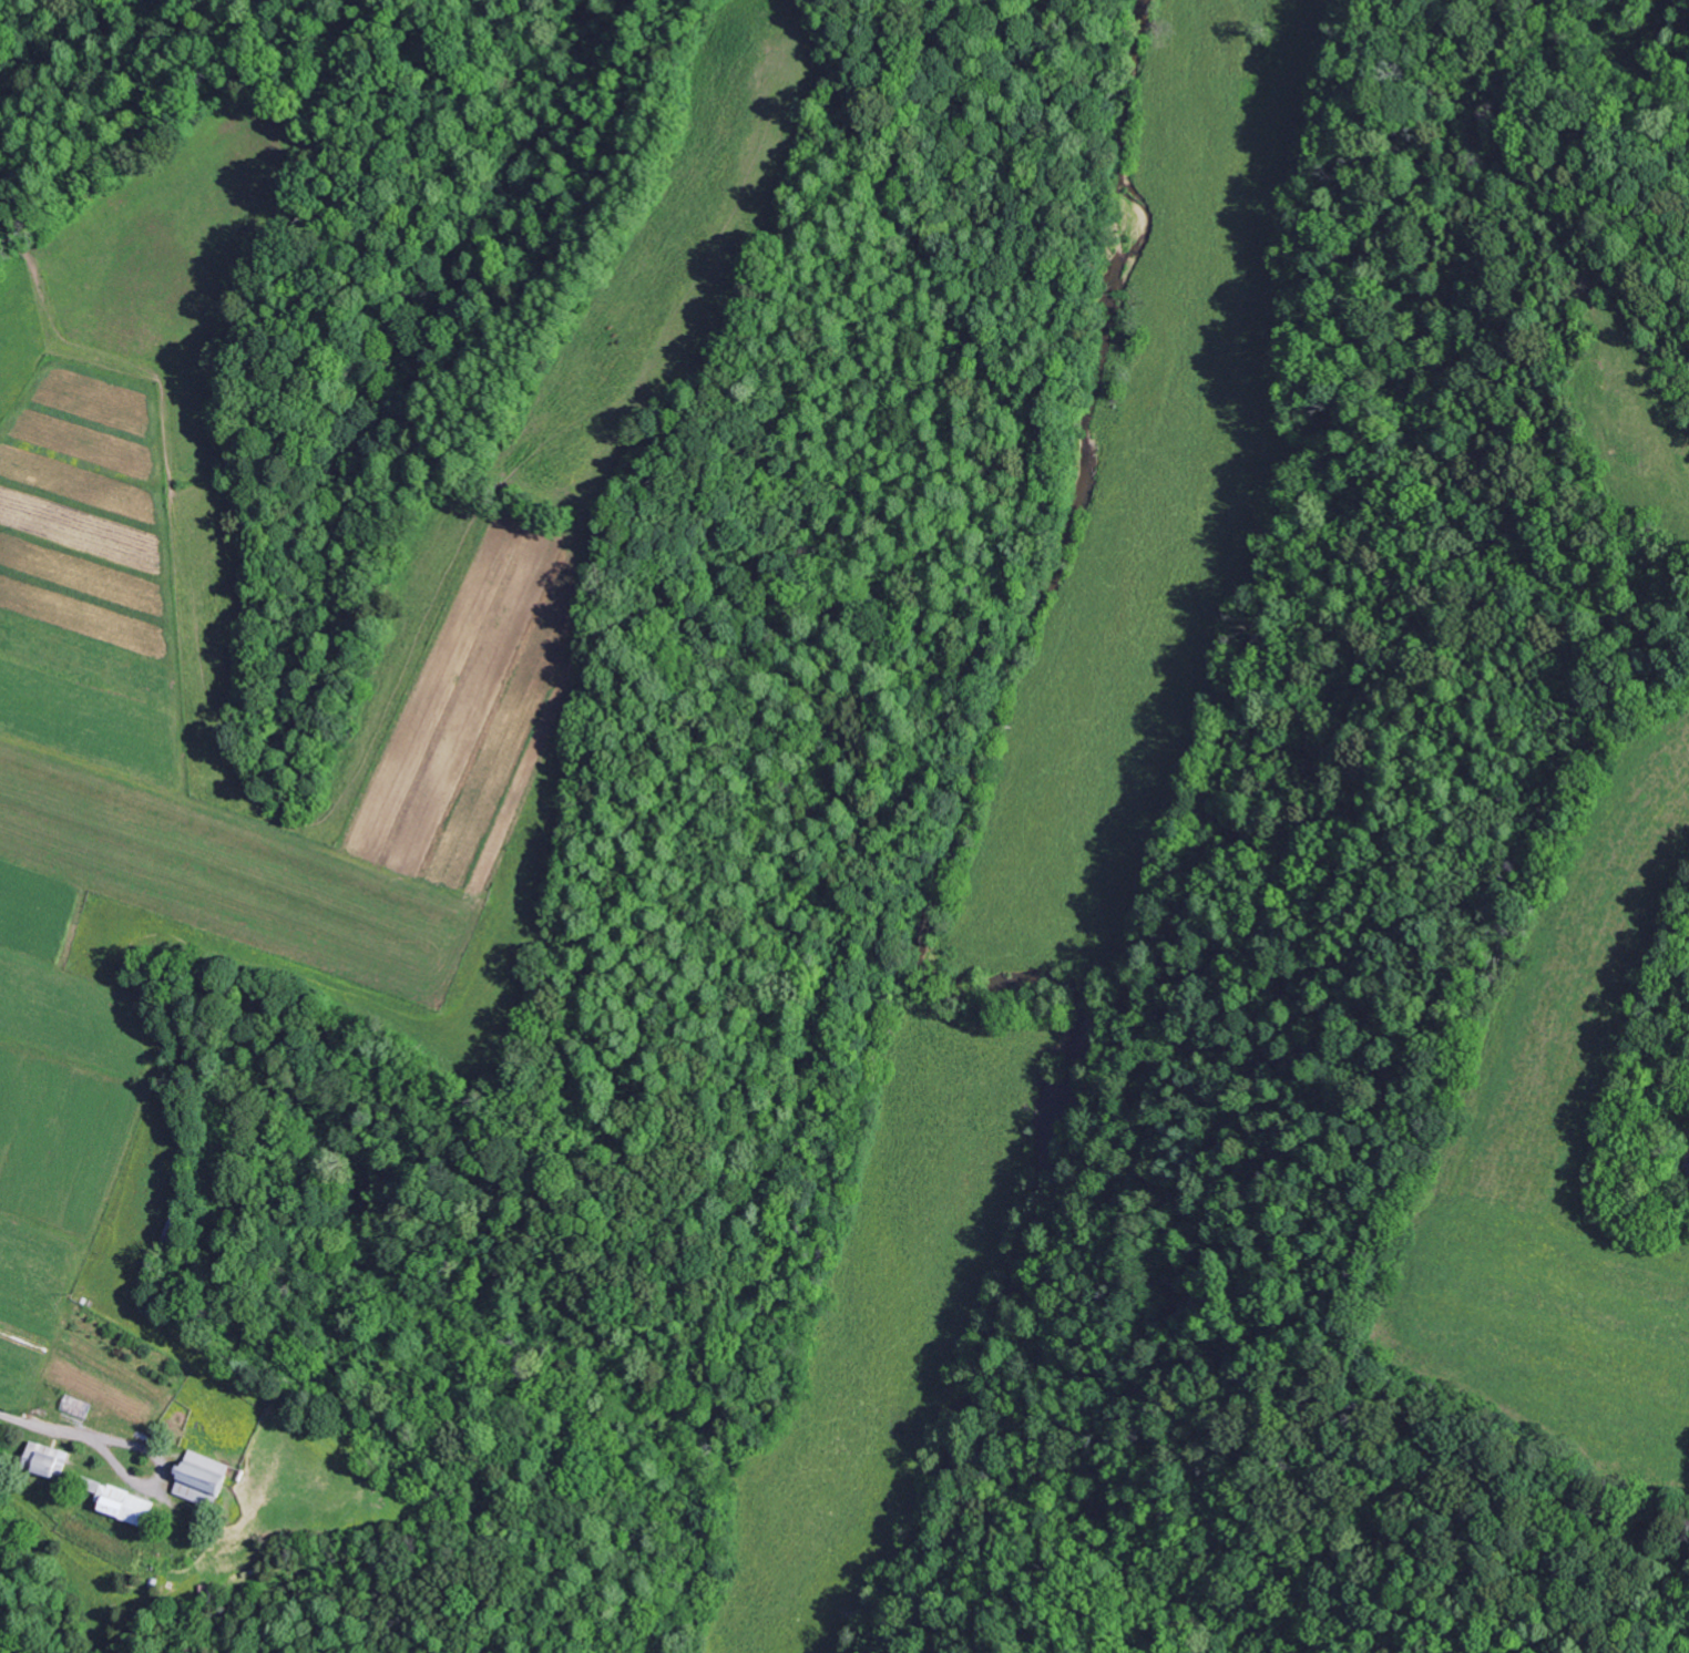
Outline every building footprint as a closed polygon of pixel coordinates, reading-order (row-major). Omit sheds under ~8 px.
[(58,1481),(65,1452),(22,1441),(15,1469),(58,1481)] [(225,1466),(183,1449),(175,1469),(169,1467),(165,1478),(173,1481),(168,1492),(207,1509),(225,1466)] [(87,1511),(140,1528),(150,1501),(68,1474),(65,1484),(93,1493),(87,1511)]
